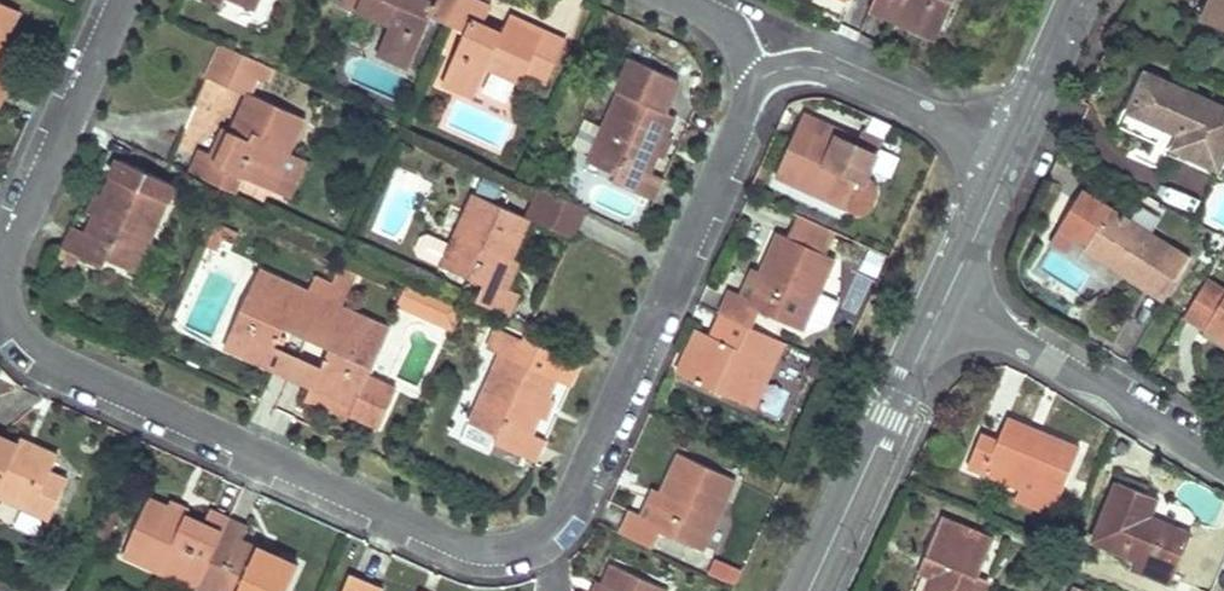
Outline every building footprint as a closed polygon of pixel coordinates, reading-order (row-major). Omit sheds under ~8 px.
[(228,12),(230,7),(258,20),(267,0),(201,0),(228,12)] [(366,11),(399,26),(385,56),(415,70),(437,21),(455,29),(467,0),(371,0),(366,11)] [(455,29),(473,37),(451,84),(482,98),(494,71),(526,86),(531,76),(550,33),(534,25),(514,17),(507,32),(488,24),(496,9),(476,0),(467,0),(455,29)] [(873,10),(877,0),(851,0),(873,10)] [(873,10),(912,28),(916,19),(900,11),(905,0),(877,0),(873,10)] [(900,11),(916,19),(912,28),(939,40),(958,0),(905,0),(900,11)] [(1202,14),(1223,24),(1223,0),(1209,0),(1202,14)] [(2,61),(5,55),(10,58),(29,19),(0,6),(0,64),(2,61)] [(552,85),(570,42),(550,33),(531,76),(552,85)] [(657,134),(662,137),(669,140),(678,120),(668,115),(681,85),(679,81),(683,71),(635,49),(628,64),(636,68),(624,95),(593,161),(619,174),(616,181),(659,201),(668,180),(654,172),(663,155),(650,150),(657,134)] [(248,59),(227,50),(213,82),(234,92),(248,59)] [(17,61),(10,58),(5,55),(2,61),(0,64),(0,67),(5,68),(0,79),(0,84),(5,86),(17,61)] [(270,69),(248,59),(234,92),(256,101),(270,69)] [(1150,73),(1132,108),(1182,132),(1173,146),(1219,166),(1223,156),(1223,108),(1150,73)] [(8,112),(18,92),(5,86),(0,84),(0,109),(8,112)] [(246,121),(237,141),(242,143),(236,155),(230,154),(225,167),(219,164),(205,158),(195,178),(232,194),(237,178),(278,196),(309,125),(255,102),(246,121)] [(809,123),(783,178),(853,208),(861,211),(863,212),(865,212),(868,213),(870,213),(872,213),(874,212),(876,211),(878,210),(880,208),(882,207),(883,205),(884,203),(885,201),(886,199),(886,197),(886,194),(886,192),(886,189),(885,187),(884,185),(883,184),(881,182),(879,180),(878,179),(876,178),(874,177),(889,143),(867,133),(861,146),(843,136),(837,150),(823,143),(828,131),(809,123)] [(843,136),(844,133),(830,127),(828,131),(823,143),(837,150),(843,136)] [(662,137),(657,134),(650,150),(663,155),(667,157),(673,142),(669,140),(662,137)] [(237,141),(231,139),(219,164),(225,167),(230,154),(236,155),(242,143),(237,141)] [(181,193),(126,168),(108,206),(108,207),(120,211),(113,226),(102,221),(93,239),(81,232),(72,254),(113,274),(116,269),(142,281),(181,193)] [(1196,207),(1203,185),(1176,177),(1170,199),(1196,207)] [(533,222),(542,226),(556,195),(545,190),(531,221),(533,222)] [(590,211),(556,195),(542,226),(576,241),(590,211)] [(531,221),(478,197),(456,247),(433,236),(426,239),(421,250),(424,258),(446,268),(487,287),(480,303),(502,313),(512,317),(522,293),(512,288),(505,285),(509,275),(504,272),(507,266),(510,259),(516,262),(533,222),(531,221)] [(108,206),(103,204),(97,219),(102,221),(113,226),(120,211),(108,207),(108,206)] [(1163,295),(1176,275),(1189,254),(1111,204),(1084,244),(1163,295)] [(844,236),(806,217),(795,241),(831,258),(834,259),(844,236)] [(777,257),(767,276),(771,278),(764,293),(760,292),(756,300),(749,297),(750,297),(737,291),(727,313),(737,317),(762,329),(767,317),(808,332),(841,262),(834,259),(831,258),(786,237),(777,257)] [(512,288),(521,265),(516,262),(510,259),(507,266),(504,272),(509,275),(505,285),(512,288)] [(767,276),(761,274),(750,297),(749,297),(756,300),(760,292),(764,293),(771,278),(767,276)] [(257,363),(261,354),(279,362),(284,353),(294,331),(311,296),(266,276),(232,352),(257,363)] [(1222,292),(1201,279),(1183,309),(1203,321),(1223,334),(1223,288),(1222,292)] [(332,305),(338,291),(321,284),(315,298),(318,299),(301,334),(316,341),(332,305)] [(459,311),(421,293),(412,313),(450,330),(459,311)] [(301,334),(318,299),(315,298),(311,296),(294,331),(301,334)] [(349,313),(332,305),(316,341),(317,341),(333,348),(349,313)] [(475,318),(459,311),(450,330),(466,337),(475,318)] [(349,313),(333,348),(339,352),(356,316),(349,313)] [(737,317),(727,313),(715,339),(726,343),(737,317)] [(391,351),(399,334),(356,316),(339,352),(329,374),(324,384),(342,392),(338,400),(337,402),(361,412),(357,420),(386,434),(403,396),(376,383),(391,351)] [(762,329),(737,317),(726,343),(715,339),(714,339),(706,356),(702,354),(697,352),(686,378),(763,412),(783,368),(750,354),(752,349),(785,363),(789,353),(794,344),(762,329)] [(585,362),(532,339),(530,344),(502,331),(493,352),(506,358),(476,427),(502,438),(499,444),(544,465),(555,439),(537,431),(545,414),(534,408),(541,393),(552,399),(561,380),(575,386),(585,362)] [(714,339),(705,334),(697,352),(702,354),(706,356),(714,339)] [(785,363),(752,349),(750,354),(783,368),(785,363)] [(298,382),(306,363),(284,353),(279,362),(261,354),(257,363),(298,382)] [(298,382),(338,400),(342,392),(324,384),(329,374),(306,363),(298,382)] [(977,432),(969,448),(962,465),(980,473),(984,464),(1019,479),(1053,494),(1073,450),(1005,419),(995,440),(977,432)] [(0,437),(0,495),(40,512),(46,498),(69,508),(80,483),(62,475),(69,459),(43,448),(37,463),(27,458),(30,450),(0,437)] [(43,448),(33,443),(30,450),(27,458),(37,463),(43,448)] [(689,458),(679,478),(669,496),(675,499),(667,514),(662,511),(656,524),(638,514),(628,534),(661,549),(668,536),(709,554),(743,482),(689,458)] [(980,473),(1015,489),(1019,479),(984,464),(980,473)] [(1190,536),(1169,527),(1148,517),(1156,499),(1119,482),(1093,540),(1134,559),(1172,576),(1190,536)] [(669,496),(662,492),(649,519),(656,524),(662,511),(667,514),(675,499),(669,496)] [(69,508),(46,498),(40,512),(64,522),(69,508)] [(203,523),(194,519),(189,530),(172,522),(177,512),(158,503),(132,559),(203,590),(298,590),(308,571),(286,561),(281,571),(266,564),(270,554),(252,545),(258,533),(218,514),(211,527),(203,523)] [(194,519),(197,514),(180,506),(177,512),(172,522),(189,530),(194,519)] [(986,571),(977,568),(992,534),(939,512),(906,590),(978,590),(986,571)] [(286,561),(289,555),(273,548),(270,554),(266,564),(281,571),(286,561)] [(711,574),(736,583),(742,568),(717,558),(711,574)] [(1130,569),(1168,586),(1172,576),(1134,559),(1130,569)] [(615,586),(615,587),(624,590),(676,590),(623,567),(615,586)] [(361,578),(356,590),(392,590),(361,578)]
